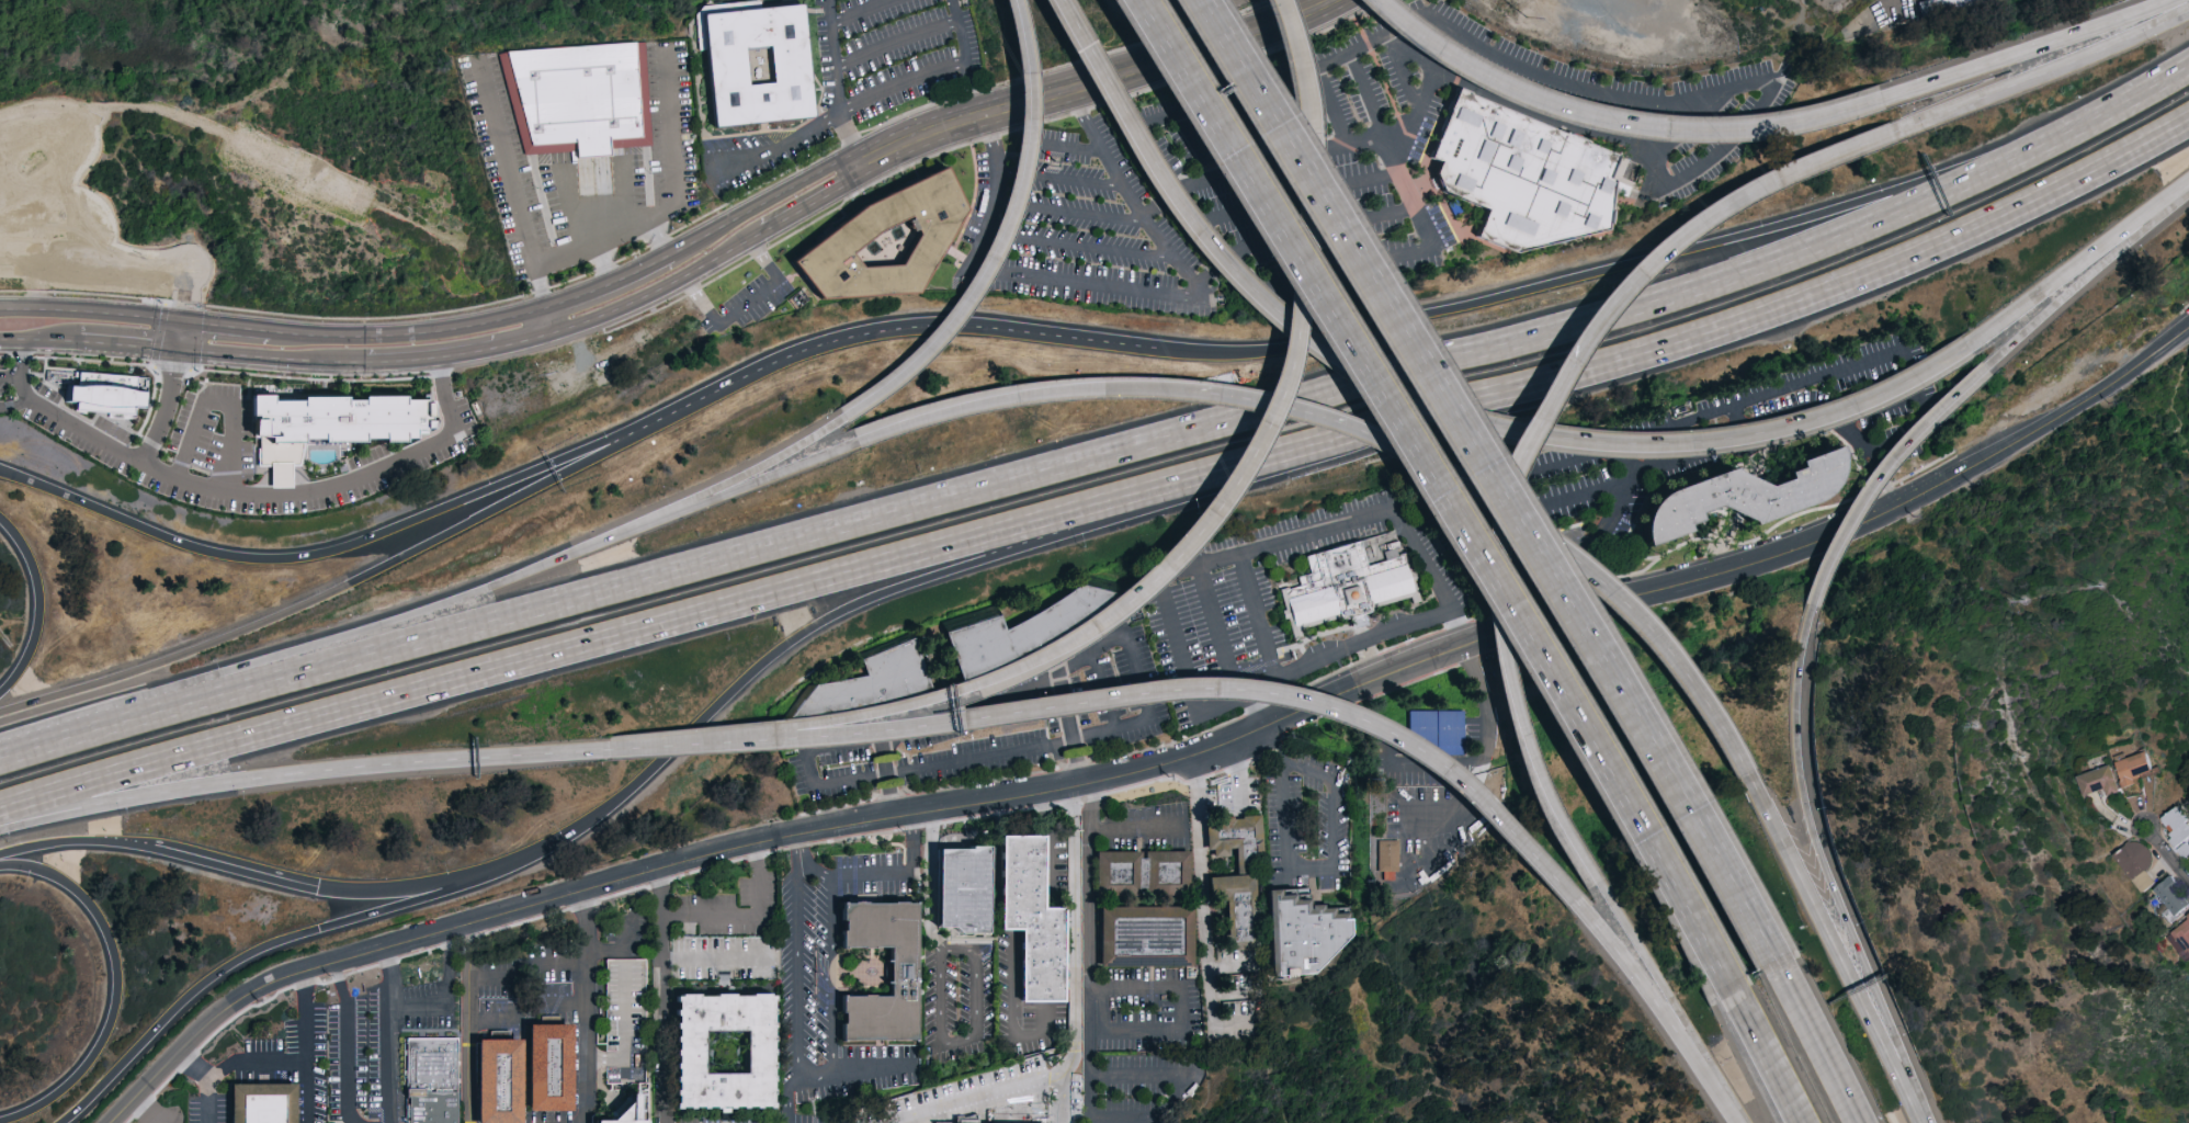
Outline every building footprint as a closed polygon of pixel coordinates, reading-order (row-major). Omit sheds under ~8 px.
[(1919,15),(1983,1),(1983,0),(1919,0),(1915,1),(1919,15)] [(696,10),(706,124),(805,116),(795,1),(696,10)] [(640,41),(630,41),(630,39),(501,49),(501,50),(495,53),(522,152),(570,149),(571,156),(604,154),(604,147),(649,144),(640,41)] [(1601,230),(1613,196),(1609,175),(1618,150),(1453,90),(1429,156),(1438,159),(1433,171),(1437,188),(1464,197),(1485,205),(1475,235),(1510,248),(1601,230)] [(812,295),(782,259),(853,202),(935,162),(957,206),(907,288),(812,295)] [(130,412),(132,374),(70,371),(69,382),(55,381),(54,398),(71,399),(70,409),(130,412)] [(333,393),(333,396),(350,396),(350,392),(394,392),(394,395),(413,395),(413,399),(418,399),(418,424),(413,424),(413,428),(402,428),(402,434),(393,434),(393,439),(371,439),(371,434),(352,435),(352,440),(310,440),(310,434),(288,434),(288,439),(259,439),(259,433),(238,433),(238,415),(243,415),(243,413),(238,413),(238,392),(261,392),(261,397),(290,397),(290,393),(333,393)] [(1720,467),(1648,490),(1635,527),(1640,543),(1680,530),(1677,522),(1691,518),(1689,511),(1708,504),(1748,519),(1822,495),(1834,460),(1829,444),(1788,456),(1791,464),(1776,469),(1779,476),(1761,482),(1720,467)] [(1303,555),(1396,528),(1416,598),(1294,633),(1281,590),(1311,581),(1303,555)] [(1077,626),(1042,647),(1036,650),(976,677),(968,680),(951,631),(962,626),(976,622),(1005,612),(1010,626),(1011,627),(1013,626),(1042,610),(1063,599),(1087,581),(1109,587),(1125,591),(1109,604),(1097,613),(1077,626)] [(843,713),(816,716),(794,715),(810,695),(819,684),(843,680),(871,676),(864,658),(909,639),(917,635),(938,691),(928,694),(909,699),(893,703),(853,712),(843,713)] [(1442,752),(1405,753),(1404,712),(1442,712),(1465,712),(1465,752),(1442,752)] [(2138,784),(2136,776),(2153,772),(2148,752),(2117,760),(2124,788),(2138,784)] [(2083,794),(2108,790),(2109,795),(2120,793),(2115,765),(2079,773),(2083,794)] [(2179,807),(2163,819),(2179,838),(2174,842),(2188,861),(2188,860),(2188,819),(2179,807)] [(1268,825),(1271,863),(1259,863),(1262,892),(1267,951),(1245,951),(1221,951),(1217,892),(1216,875),(1241,874),(1238,850),(1216,850),(1216,825),(1215,819),(1244,819),(1268,818),(1268,825)] [(1051,893),(1051,908),(1069,908),(1069,960),(1069,1001),(1045,1002),(1029,1003),(1029,961),(1029,929),(1009,928),(1009,894),(1008,835),(1044,835),(1050,835),(1051,893)] [(2144,893),(2158,882),(2148,870),(2160,861),(2141,836),(2116,856),(2144,893)] [(1396,839),(1376,839),(1376,879),(1395,880),(1396,839)] [(996,894),(996,929),(987,929),(984,932),(978,932),(967,933),(962,925),(945,926),(945,894),(945,847),(977,846),(977,842),(996,842),(996,894)] [(1111,896),(1101,896),(1101,893),(1102,854),(1111,854),(1177,852),(1193,852),(1195,892),(1195,895),(1178,895),(1111,896)] [(2171,921),(2188,909),(2188,899),(2174,876),(2156,888),(2170,909),(2165,912),(2171,921)] [(1284,892),(1284,898),(1300,897),(1300,904),(1311,903),(1314,903),(1315,911),(1341,910),(1341,916),(1351,916),(1361,917),(1361,935),(1339,957),(1323,975),(1311,975),(1278,976),(1278,958),(1274,892),(1273,888),(1284,889),(1284,892)] [(925,901),(923,961),(923,1028),(923,1041),(912,1041),(849,1042),(848,1029),(847,997),(896,998),(898,962),(898,948),(849,949),(848,903),(911,901),(925,901)] [(1200,958),(1200,968),(1178,968),(1111,968),(1104,968),(1104,960),(1105,907),(1111,907),(1178,906),(1199,906),(1200,958)] [(2166,935),(2188,964),(2188,963),(2188,918),(2166,935)] [(714,1110),(680,1110),(680,1097),(679,1030),(679,996),(713,996),(779,995),(780,995),(780,1029),(781,1096),(781,1110),(780,1110),(714,1110)] [(576,1098),(576,1113),(532,1112),(532,1098),(532,1031),(532,1025),(576,1025),(576,1031),(576,1098)] [(461,1099),(461,1122),(413,1122),(412,1099),(410,1040),(447,1040),(458,1040),(461,1099)] [(526,1098),(526,1122),(480,1122),(480,1099),(481,1041),(513,1041),(525,1041),(526,1098)] [(298,1100),(299,1122),(233,1122),(232,1101),(232,1086),(248,1086),(298,1085),(298,1100)] [(637,1093),(621,1093),(621,1121),(586,1122),(637,1122),(637,1093)]
